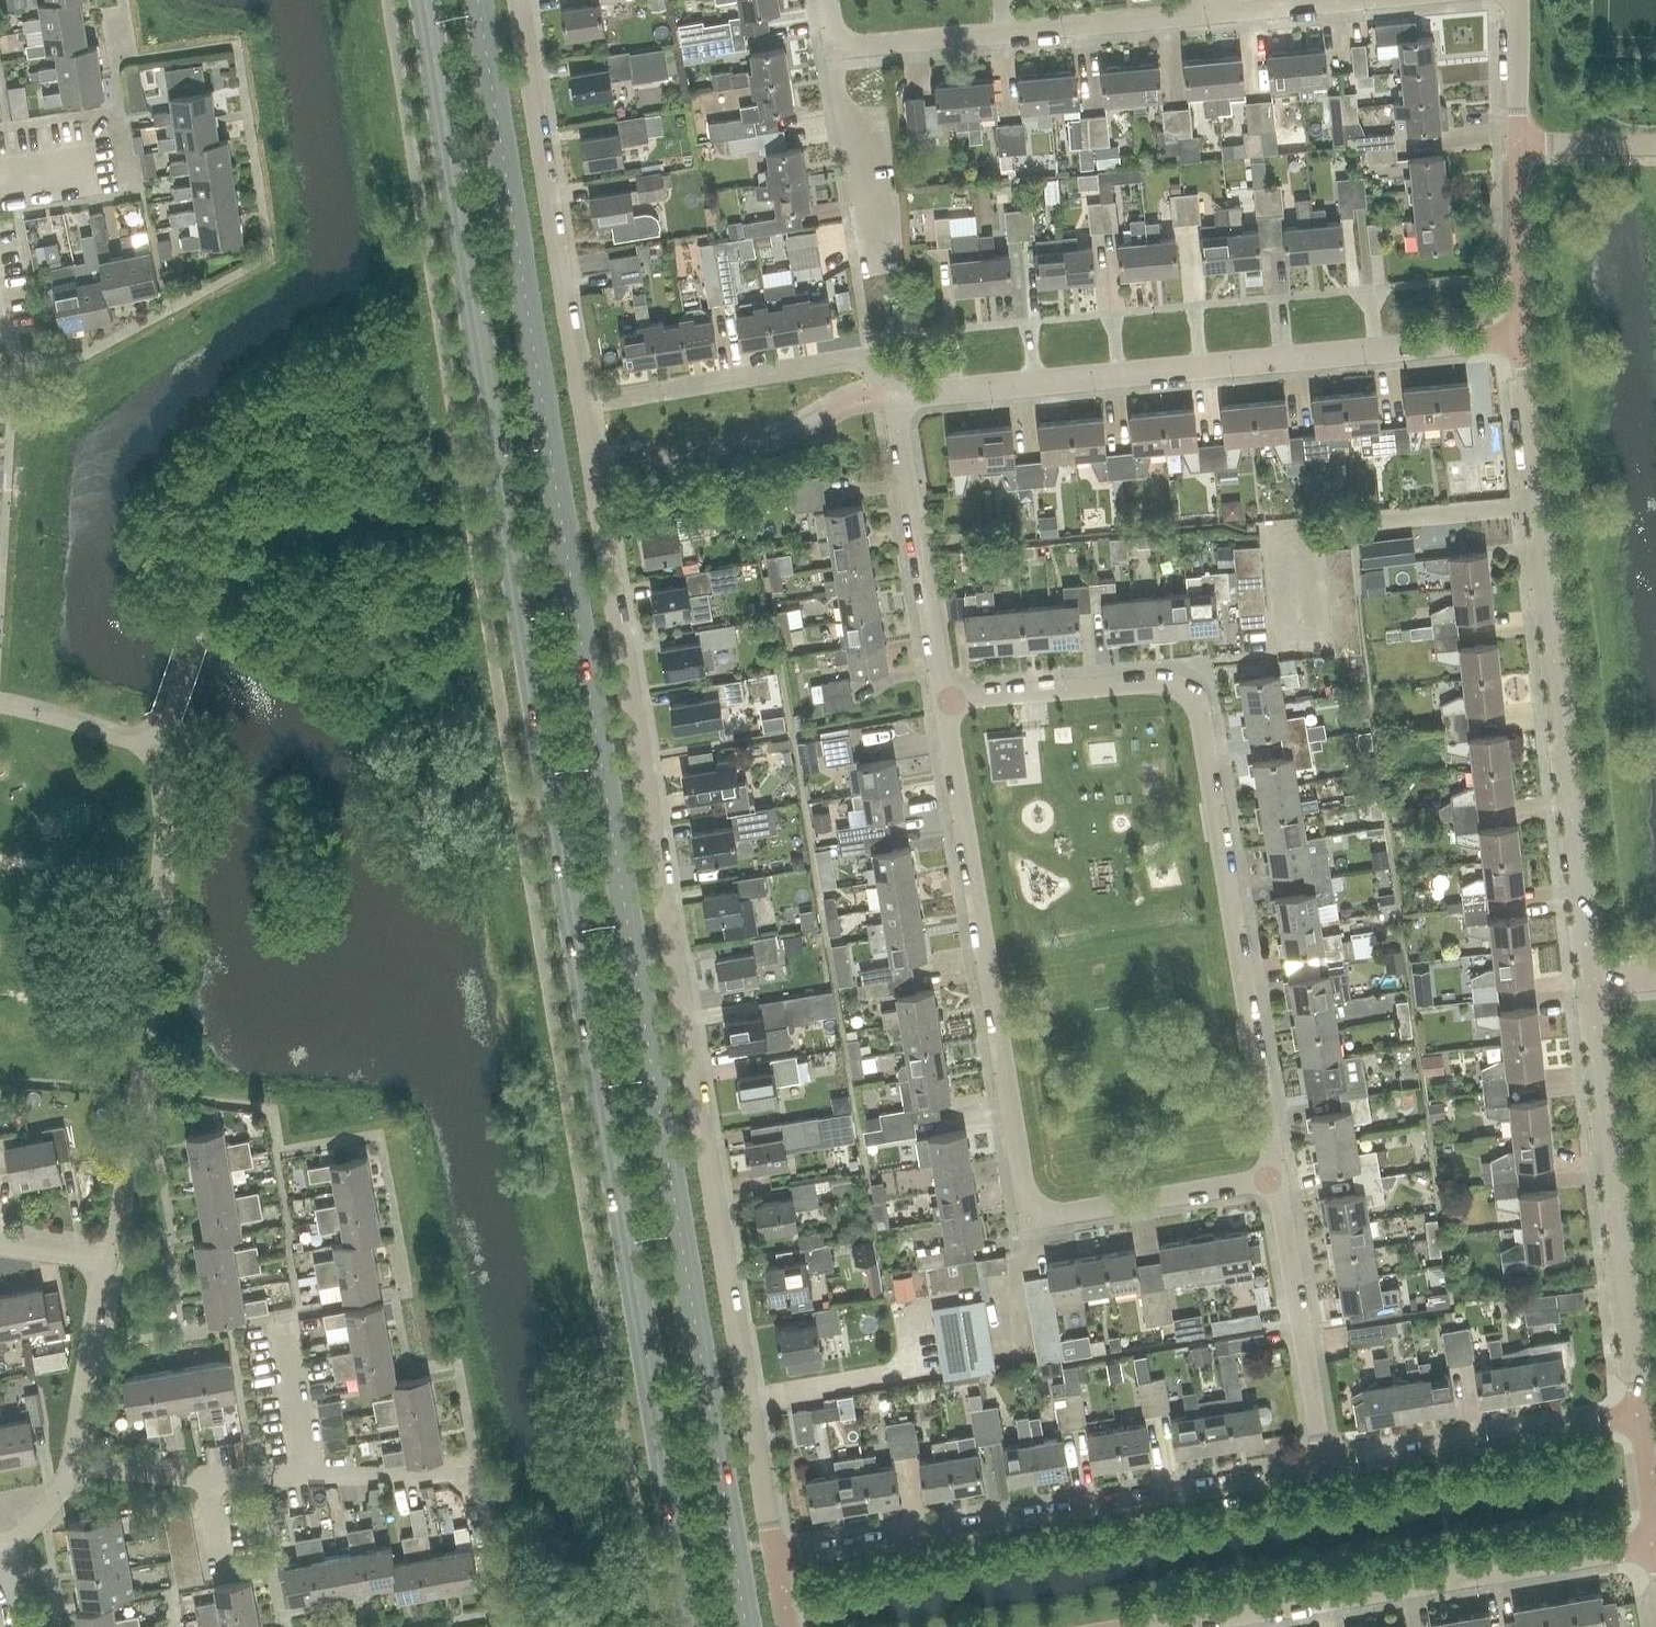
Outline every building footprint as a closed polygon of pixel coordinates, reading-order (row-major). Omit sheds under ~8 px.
[(10,8),(29,5),(29,0),(9,0),(10,8)] [(81,0),(55,0),(40,2),(40,3),(43,17),(23,20),(25,31),(44,28),(44,27),(85,21),(81,0)] [(617,0),(592,0),(592,3),(562,8),(567,37),(605,31),(601,3),(617,0)] [(655,10),(666,8),(665,0),(654,0),(655,10)] [(767,12),(768,12),(768,13),(777,12),(777,10),(780,10),(780,7),(785,6),(784,0),(741,0),(743,16),(730,18),(731,22),(705,25),(704,21),(679,25),(682,43),(712,38),(744,33),(757,31),(755,14),(767,12)] [(89,46),(85,21),(44,27),(44,28),(47,42),(27,45),(29,56),(57,52),(57,51),(89,46)] [(1433,37),(1417,38),(1416,28),(1409,22),(1377,25),(1378,44),(1400,42),(1401,55),(1393,56),(1395,71),(1403,70),(1436,67),(1433,37)] [(747,47),(744,33),(712,38),(715,53),(747,47)] [(97,44),(89,46),(57,51),(57,52),(59,66),(40,69),(40,71),(42,80),(61,77),(61,76),(101,70),(97,44)] [(1355,75),(1369,74),(1366,44),(1352,46),(1355,75)] [(665,48),(630,53),(630,51),(606,55),(608,68),(572,73),(577,101),(613,95),(611,81),(634,77),(635,82),(670,76),(669,71),(678,69),(674,45),(665,47),(665,48)] [(1329,82),(1326,49),(1321,49),(1321,47),(1307,49),(1307,51),(1299,51),(1299,49),(1297,49),(1300,84),(1329,82)] [(757,83),(792,77),(791,76),(789,76),(788,66),(790,66),(788,52),(786,53),(785,48),(752,53),(755,70),(732,74),(732,73),(712,76),(714,90),(757,83)] [(1300,84),(1297,49),(1296,50),(1296,52),(1288,52),(1288,50),(1274,52),(1274,54),(1269,54),(1273,94),(1301,92),(1300,84)] [(1246,98),(1243,57),(1238,57),(1238,55),(1224,56),(1224,58),(1216,59),(1216,57),(1214,57),(1219,114),(1233,113),(1232,100),(1246,98)] [(1219,114),(1214,57),(1213,57),(1213,59),(1205,60),(1205,58),(1191,59),(1191,61),(1186,62),(1189,95),(1204,93),(1206,115),(1219,114)] [(1163,97),(1160,64),(1155,65),(1155,63),(1141,64),(1141,66),(1133,67),(1133,65),(1131,65),(1134,100),(1135,113),(1147,112),(1147,98),(1163,97)] [(173,69),(175,82),(205,77),(203,64),(173,69)] [(1134,100),(1131,65),(1130,65),(1130,67),(1122,68),(1122,66),(1108,67),(1108,69),(1103,69),(1106,102),(1134,100)] [(1438,97),(1436,67),(1403,70),(1404,88),(1400,89),(1401,101),(1438,97)] [(105,95),(101,70),(61,76),(61,77),(64,90),(44,94),(46,105),(105,95)] [(1080,105),(1077,72),(1072,72),(1072,70),(1058,72),(1058,74),(1050,74),(1050,72),(1048,73),(1051,107),(1080,105)] [(40,71),(32,73),(33,81),(42,80),(40,71)] [(1051,107),(1048,73),(1047,73),(1047,75),(1039,75),(1039,73),(1025,75),(1025,77),(1020,77),(1023,110),(1037,109),(1038,126),(1053,125),(1051,107)] [(216,115),(212,89),(207,90),(205,77),(175,82),(177,95),(172,95),(174,110),(155,113),(156,125),(176,122),(176,121),(216,115)] [(776,110),(795,107),(794,102),(796,102),(793,88),(791,88),(790,79),(792,78),(792,77),(757,83),(760,103),(741,107),(743,118),(709,123),(712,141),(729,138),(759,133),(780,130),(776,110)] [(997,112),(994,80),(989,80),(989,78),(975,79),(975,81),(967,82),(967,80),(965,80),(970,128),(982,127),(980,114),(997,112)] [(970,128),(965,80),(964,80),(964,82),(956,83),(956,81),(942,82),(942,84),(937,85),(939,104),(925,105),(924,97),(906,99),(909,130),(916,129),(917,139),(928,138),(927,134),(942,132),(941,117),(956,116),(958,129),(970,128)] [(132,111),(147,108),(143,89),(129,91),(132,111)] [(1357,92),(1343,93),(1346,123),(1347,123),(1359,122),(1357,92)] [(1346,123),(1343,93),(1329,95),(1332,124),(1346,123)] [(1441,128),(1438,97),(1401,101),(1394,101),(1395,115),(1396,115),(1397,132),(1441,128)] [(1277,140),(1273,100),(1260,101),(1265,153),(1297,151),(1296,139),(1277,140)] [(1265,153),(1260,101),(1246,103),(1249,132),(1244,132),(1245,142),(1246,155),(1265,153)] [(29,102),(11,105),(13,117),(30,115),(29,102)] [(1193,136),(1190,108),(1177,109),(1181,153),(1180,153),(1181,162),(1201,160),(1199,135),(1193,136)] [(1181,153),(1177,109),(1163,111),(1165,131),(1159,132),(1162,155),(1180,153),(1181,153)] [(664,134),(661,114),(646,117),(649,136),(664,134)] [(220,140),(220,139),(216,115),(176,121),(176,122),(178,135),(158,138),(159,140),(160,150),(188,145),(220,140)] [(1110,145),(1108,115),(1094,117),(1097,147),(1110,145)] [(622,146),(650,141),(646,116),(617,120),(619,133),(583,138),(587,166),(624,160),(622,146)] [(1094,117),(1080,118),(1083,148),(1093,147),(1097,147),(1094,117)] [(1395,132),(1366,134),(1361,122),(1359,122),(1347,123),(1349,151),(1367,149),(1367,148),(1397,146),(1395,132)] [(1027,153),(1025,123),(1011,124),(1014,154),(1027,153)] [(1014,154),(1011,124),(997,126),(1000,156),(1014,154)] [(762,147),(759,133),(729,138),(731,152),(762,147)] [(232,163),(228,138),(220,139),(220,140),(188,145),(190,159),(171,162),(173,174),(192,171),(192,170),(232,163)] [(135,140),(137,154),(148,152),(146,139),(135,140)] [(1224,144),(1225,157),(1246,155),(1245,142),(1224,144)] [(1110,145),(1097,147),(1098,166),(1119,164),(1117,145),(1110,145)] [(1398,160),(1397,146),(1367,148),(1367,149),(1369,162),(1398,160)] [(802,151),(801,147),(768,152),(771,170),(760,172),(761,183),(761,184),(808,176),(808,175),(806,175),(804,166),(806,165),(804,151),(802,151)] [(1083,148),(1080,148),(1082,169),(1095,168),(1093,147),(1083,148)] [(1014,154),(1000,156),(1002,170),(1015,169),(1014,154)] [(1447,185),(1444,155),(1411,158),(1413,177),(1406,177),(1406,189),(1447,185)] [(1271,215),(1268,186),(1266,161),(1252,162),(1257,216),(1271,215)] [(155,163),(142,165),(144,178),(146,178),(157,176),(155,163)] [(236,189),(232,163),(192,170),(192,171),(194,184),(175,187),(176,198),(196,195),(236,189)] [(672,183),(670,172),(662,173),(664,185),(672,183)] [(642,200),(665,196),(664,185),(662,173),(638,177),(640,189),(631,190),(631,189),(592,195),(596,224),(611,221),(615,242),(662,235),(660,223),(658,217),(652,213),(646,212),(635,214),(633,201),(641,199),(642,200)] [(808,177),(808,176),(761,184),(761,183),(756,184),(758,197),(775,194),(778,211),(811,206),(810,201),(812,201),(810,187),(808,187),(806,178),(808,177)] [(1367,206),(1365,176),(1351,178),(1354,207),(1367,206)] [(1045,180),(1047,203),(1060,201),(1058,178),(1045,180)] [(1354,207),(1351,178),(1337,179),(1340,209),(1354,207)] [(1116,200),(1113,201),(1112,179),(1100,180),(1101,202),(1102,202),(1105,231),(1118,230),(1116,200)] [(1172,192),(1182,191),(1181,182),(1171,183),(1172,192)] [(1281,184),(1268,186),(1271,215),(1284,214),(1281,184)] [(1449,215),(1447,185),(1406,189),(1406,190),(1410,189),(1411,201),(1415,201),(1417,218),(1449,215)] [(240,214),(236,189),(196,195),(198,209),(178,212),(180,223),(200,220),(240,214)] [(1198,192),(1185,194),(1188,223),(1201,222),(1198,192)] [(1188,223),(1185,194),(1171,195),(1174,224),(1188,223)] [(1312,209),(1313,209),(1312,199),(1297,200),(1299,226),(1285,227),(1288,260),(1317,257),(1312,209)] [(1102,202),(1101,202),(1088,203),(1091,232),(1105,231),(1102,202)] [(1259,230),(1243,231),(1241,205),(1228,207),(1234,265),(1262,262),(1259,230)] [(1234,265),(1228,207),(1215,208),(1217,224),(1201,225),(1205,268),(1234,265)] [(1033,208),(1019,210),(1022,239),(1036,238),(1033,208)] [(1342,222),(1327,223),(1326,208),(1313,209),(1312,209),(1317,257),(1345,254),(1342,222)] [(1022,239),(1019,210),(1006,211),(1008,240),(1022,239)] [(126,255),(125,255),(112,258),(108,239),(110,238),(104,212),(90,214),(97,241),(104,278),(105,278),(109,300),(110,300),(134,295),(126,255)] [(244,239),(240,214),(200,220),(202,234),(182,237),(184,249),(244,239)] [(1452,246),(1449,215),(1417,218),(1417,219),(1407,220),(1409,234),(1418,233),(1419,249),(1452,246)] [(777,231),(775,217),(743,223),(745,236),(777,231)] [(982,256),(980,235),(980,232),(951,235),(950,217),(936,218),(938,247),(952,246),(957,292),(985,289),(982,256)] [(1151,273),(1146,223),(1145,219),(1131,220),(1133,242),(1119,243),(1122,276),(1151,273)] [(745,236),(743,223),(743,221),(730,223),(732,239),(745,236)] [(1176,238),(1161,239),(1159,222),(1146,223),(1151,273),(1179,270),(1176,238)] [(1371,253),(1384,252),(1382,222),(1368,224),(1371,253)] [(787,236),(789,249),(818,244),(816,231),(787,236)] [(121,236),(125,255),(126,255),(134,295),(160,290),(151,250),(137,253),(132,234),(121,236)] [(1010,254),(996,255),(994,234),(980,235),(982,256),(985,289),(1013,286),(1010,254)] [(757,256),(753,237),(713,243),(716,258),(718,274),(732,271),(729,252),(737,251),(739,259),(757,256)] [(1064,243),(1065,243),(1064,237),(1037,240),(1038,251),(1036,251),(1040,284),(1068,281),(1064,243)] [(79,283),(77,274),(64,276),(62,267),(63,267),(58,242),(45,245),(63,328),(88,323),(80,283),(79,283)] [(1093,246),(1077,247),(1076,242),(1065,243),(1064,243),(1068,281),(1096,278),(1093,246)] [(821,258),(818,244),(789,249),(791,263),(821,258)] [(610,258),(612,272),(642,267),(639,253),(610,258)] [(718,274),(716,258),(703,260),(705,276),(709,305),(723,303),(718,274)] [(105,278),(104,278),(91,281),(87,261),(75,264),(77,274),(79,283),(80,283),(88,323),(114,317),(110,300),(109,300),(105,278)] [(169,267),(171,278),(182,276),(180,265),(169,267)] [(644,280),(642,267),(612,272),(614,285),(644,280)] [(732,271),(718,274),(723,303),(737,301),(732,271)] [(804,336),(797,299),(794,281),(765,286),(767,299),(767,298),(774,341),(804,336)] [(837,292),(840,309),(853,306),(850,290),(837,292)] [(651,324),(652,324),(648,302),(645,303),(645,297),(635,299),(636,303),(639,326),(639,330),(622,333),(627,366),(657,361),(651,324)] [(810,297),(797,299),(804,336),(834,331),(829,299),(811,302),(810,297)] [(767,298),(767,299),(741,303),(741,304),(737,305),(744,346),(774,341),(767,298)] [(712,318),(711,314),(701,307),(688,309),(681,319),(682,323),(687,356),(718,351),(712,318)] [(687,356),(682,323),(665,326),(664,322),(652,324),(651,324),(657,361),(687,356)] [(1468,382),(1437,385),(1440,422),(1458,420),(1458,427),(1466,444),(1474,444),(1468,382)] [(1440,422),(1437,385),(1405,388),(1409,425),(1395,427),(1397,451),(1421,449),(1425,430),(1425,424),(1440,422)] [(1381,428),(1377,390),(1345,394),(1349,431),(1366,429),(1367,436),(1375,453),(1397,451),(1395,427),(1381,428)] [(1349,431),(1345,394),(1314,397),(1318,434),(1303,435),(1306,460),(1330,457),(1334,439),(1333,432),(1349,431)] [(1306,460),(1303,435),(1289,437),(1286,399),(1254,402),(1258,440),(1275,438),(1275,444),(1283,462),(1286,461),(1288,476),(1307,475),(1306,460)] [(1258,440),(1254,402),(1223,405),(1226,443),(1212,444),(1215,468),(1238,466),(1242,448),(1242,441),(1258,440)] [(1194,408),(1163,411),(1167,448),(1183,447),(1184,453),(1192,471),(1215,468),(1212,444),(1198,445),(1194,408)] [(1167,448),(1163,411),(1132,414),(1135,451),(1121,453),(1124,477),(1147,475),(1151,456),(1150,450),(1167,448)] [(1103,417),(1072,420),(1076,457),(1092,456),(1093,462),(1100,479),(1124,477),(1121,453),(1107,454),(1103,417)] [(1076,457),(1072,420),(1040,423),(1044,460),(1030,461),(1032,486),(1056,484),(1060,465),(1059,459),(1076,457)] [(1012,425),(981,429),(984,466),(1001,464),(1001,471),(1009,488),(1032,486),(1030,461),(1016,463),(1012,425)] [(984,466),(981,429),(949,432),(955,493),(964,492),(968,474),(968,467),(984,466)] [(1494,462),(1479,463),(1482,491),(1496,489),(1494,462)] [(1220,468),(1221,483),(1239,481),(1238,467),(1220,468)] [(862,504),(827,510),(826,506),(820,473),(791,478),(797,512),(815,508),(820,540),(867,532),(862,504)] [(767,498),(765,486),(751,488),(752,501),(767,498)] [(1018,508),(1034,507),(1033,493),(1017,495),(1018,508)] [(1227,498),(1228,517),(1247,516),(1246,497),(1227,498)] [(732,518),(731,510),(714,511),(715,520),(732,518)] [(716,533),(715,520),(714,511),(701,513),(704,535),(716,533)] [(677,528),(644,534),(649,562),(683,557),(680,539),(704,535),(701,513),(675,517),(677,528)] [(1040,536),(1059,534),(1057,516),(1039,517),(1040,536)] [(1248,529),(1257,528),(1256,520),(1248,521),(1248,529)] [(975,543),(974,529),(963,530),(964,544),(975,543)] [(871,559),(867,532),(820,540),(823,554),(833,552),(835,565),(871,559)] [(1174,544),(1173,533),(1156,534),(1156,545),(1174,544)] [(1156,545),(1156,534),(1138,536),(1139,547),(1156,545)] [(1410,536),(1361,542),(1364,566),(1413,560),(1410,536)] [(1118,538),(1112,538),(1114,562),(1130,561),(1128,537),(1118,538)] [(1036,556),(1035,545),(1018,547),(1019,558),(1036,556)] [(1235,548),(1236,561),(1262,559),(1261,546),(1235,548)] [(1019,558),(1018,547),(1000,548),(1001,559),(1019,558)] [(1219,548),(1220,566),(1236,564),(1234,547),(1219,548)] [(1326,550),(1327,563),(1353,560),(1352,547),(1326,550)] [(1452,571),(1454,587),(1491,583),(1488,552),(1426,559),(1427,568),(1446,571),(1452,571)] [(782,574),(778,555),(767,557),(770,576),(782,574)] [(876,586),(871,559),(835,565),(838,578),(825,580),(828,594),(840,592),(876,586)] [(1263,572),(1262,559),(1236,561),(1237,570),(1237,574),(1263,572)] [(1355,573),(1353,560),(1327,563),(1328,576),(1355,573)] [(710,569),(714,591),(740,587),(736,565),(710,569)] [(1367,595),(1386,593),(1383,568),(1364,570),(1367,595)] [(713,617),(709,592),(714,591),(710,569),(685,573),(687,585),(654,590),(659,619),(692,613),(694,620),(713,617)] [(1237,570),(1229,571),(1231,597),(1239,597),(1238,587),(1237,574),(1237,570)] [(1229,571),(1202,573),(1187,575),(1188,593),(1192,631),(1199,637),(1220,635),(1217,599),(1231,597),(1229,571)] [(1264,585),(1263,572),(1237,574),(1238,587),(1264,585)] [(1356,586),(1355,573),(1328,576),(1330,589),(1356,586)] [(785,592),(782,574),(770,576),(773,594),(785,592)] [(1136,636),(1133,598),(1118,600),(1116,581),(1090,583),(1093,610),(1106,609),(1109,645),(1121,644),(1120,638),(1136,636)] [(1079,611),(1093,610),(1090,583),(1065,586),(1066,604),(1051,606),(1054,644),(1070,642),(1071,648),(1083,647),(1079,611)] [(1495,615),(1491,583),(1454,587),(1456,604),(1449,604),(1432,612),(1433,624),(1434,635),(1459,633),(1457,619),(1495,615)] [(1265,598),(1264,585),(1238,587),(1239,597),(1240,601),(1265,598)] [(880,614),(876,586),(840,592),(844,620),(880,614)] [(1357,599),(1356,586),(1330,589),(1331,602),(1357,599)] [(996,610),(994,589),(978,590),(978,593),(966,594),(971,657),(983,656),(983,650),(999,649),(996,610)] [(1192,631),(1188,593),(1161,596),(1164,640),(1176,639),(1175,633),(1192,631)] [(1164,640),(1161,596),(1133,598),(1136,636),(1152,635),(1153,641),(1164,640)] [(1267,611),(1265,598),(1240,601),(1241,614),(1267,611)] [(766,614),(765,601),(750,603),(752,616),(766,614)] [(1054,644),(1051,606),(1023,608),(1027,652),(1038,651),(1038,645),(1054,644)] [(791,608),(792,623),(807,622),(805,607),(791,608)] [(1023,608),(996,610),(999,649),(1015,647),(1016,653),(1027,652),(1023,608)] [(791,628),(788,609),(776,611),(780,630),(791,628)] [(1268,625),(1267,611),(1241,614),(1242,627),(1268,625)] [(885,641),(880,614),(844,620),(847,634),(841,635),(843,647),(843,648),(885,641)] [(702,650),(725,646),(738,644),(735,623),(696,630),(698,642),(663,648),(668,676),(705,670),(702,650)] [(1433,624),(1410,626),(1411,638),(1434,635),(1433,624)] [(794,647),(791,628),(780,630),(783,648),(794,647)] [(1460,647),(1459,633),(1434,635),(1437,659),(1455,663),(1462,662),(1464,678),(1501,674),(1498,643),(1460,647)] [(889,669),(885,641),(843,648),(843,647),(835,649),(837,663),(851,661),(854,675),(889,669)] [(1244,692),(1246,708),(1284,702),(1282,687),(1300,684),(1298,671),(1236,681),(1238,693),(1244,692)] [(1505,706),(1501,674),(1464,678),(1465,695),(1459,696),(1442,703),(1444,727),(1469,724),(1467,710),(1505,706)] [(721,706),(746,702),(742,679),(704,685),(706,698),(673,704),(677,731),(723,723),(721,706)] [(852,692),(850,679),(822,683),(824,697),(852,692)] [(782,691),(780,682),(773,683),(775,692),(782,691)] [(1287,717),(1284,702),(1246,708),(1249,724),(1243,725),(1245,737),(1281,731),(1283,744),(1309,740),(1305,714),(1287,717)] [(797,728),(807,726),(804,713),(794,715),(797,728)] [(1470,738),(1469,724),(1444,727),(1447,750),(1465,754),(1472,753),(1473,770),(1511,766),(1508,734),(1470,738)] [(1026,762),(1024,734),(989,737),(992,765),(994,779),(1028,776),(1026,762)] [(788,738),(770,741),(771,751),(781,750),(784,752),(786,763),(792,762),(788,738)] [(1323,748),(1321,738),(1309,740),(1310,743),(1311,750),(1323,748)] [(798,743),(801,763),(819,760),(816,740),(798,743)] [(1310,743),(1309,740),(1283,744),(1285,757),(1249,763),(1251,775),(1257,774),(1260,790),(1298,784),(1295,768),(1314,765),(1311,750),(1310,743)] [(895,758),(860,764),(859,760),(855,761),(852,747),(825,752),(827,765),(848,762),(853,794),(900,786),(895,758)] [(719,760),(720,766),(684,772),(689,800),(690,800),(692,810),(710,806),(709,797),(725,794),(728,813),(735,812),(757,809),(757,808),(753,808),(747,778),(739,780),(735,757),(719,760)] [(1515,797),(1511,766),(1473,770),(1475,786),(1469,787),(1451,795),(1452,800),(1440,807),(1441,819),(1454,818),(1479,815),(1477,801),(1515,797)] [(1382,798),(1379,781),(1368,782),(1371,800),(1382,798)] [(1302,811),(1298,784),(1260,790),(1263,806),(1256,807),(1258,818),(1302,811)] [(905,814),(900,786),(853,794),(855,809),(848,810),(851,826),(838,828),(840,839),(840,841),(891,833),(888,816),(905,814)] [(1384,816),(1382,798),(1371,800),(1373,817),(1384,816)] [(780,811),(792,809),(791,803),(779,805),(780,811)] [(774,806),(757,809),(735,812),(738,825),(694,832),(699,863),(738,856),(735,839),(778,832),(774,806)] [(1307,838),(1302,811),(1258,818),(1260,829),(1266,828),(1269,844),(1307,838)] [(1480,830),(1479,815),(1454,818),(1456,841),(1475,845),(1481,844),(1483,861),(1521,857),(1518,825),(1480,830)] [(840,839),(838,828),(821,831),(822,842),(840,839)] [(910,846),(894,849),(891,833),(840,841),(842,854),(874,849),(877,866),(867,868),(870,882),(879,880),(915,874),(910,846)] [(1304,867),(1306,880),(1332,876),(1325,835),(1307,838),(1269,844),(1272,860),(1265,861),(1267,873),(1304,867)] [(1389,866),(1387,853),(1374,854),(1375,867),(1389,866)] [(805,856),(792,858),(794,869),(807,867),(805,856)] [(1525,888),(1521,857),(1483,861),(1485,877),(1479,878),(1461,886),(1464,909),(1489,907),(1487,892),(1525,888)] [(834,869),(820,871),(823,889),(837,887),(834,869)] [(705,895),(709,923),(723,920),(726,936),(759,931),(753,896),(767,893),(764,874),(736,879),(738,890),(705,895)] [(919,901),(915,874),(879,880),(883,907),(919,901)] [(1336,901),(1332,876),(1306,880),(1308,893),(1272,899),(1273,911),(1280,910),(1282,926),(1320,920),(1317,904),(1336,901)] [(1396,907),(1394,894),(1379,896),(1381,909),(1396,907)] [(838,915),(835,896),(824,898),(827,916),(838,915)] [(924,928),(919,901),(883,907),(886,921),(868,924),(870,937),(924,928)] [(1490,921),(1489,907),(1464,909),(1466,932),(1485,936),(1491,935),(1493,952),(1531,948),(1528,917),(1490,921)] [(841,933),(838,915),(827,916),(830,935),(841,933)] [(1323,935),(1320,920),(1282,926),(1285,942),(1279,943),(1281,955),(1317,949),(1319,962),(1345,958),(1341,932),(1323,935)] [(928,956),(924,928),(870,937),(873,951),(890,948),(893,965),(861,970),(864,983),(914,975),(912,959),(928,956)] [(1380,953),(1377,933),(1375,933),(1374,930),(1351,933),(1352,939),(1343,940),(1346,957),(1355,955),(1356,956),(1380,953)] [(757,964),(780,960),(776,935),(751,939),(753,952),(719,957),(724,986),(759,980),(757,964)] [(785,938),(788,953),(803,951),(800,936),(785,938)] [(1535,979),(1531,948),(1493,952),(1495,968),(1488,969),(1471,977),(1474,1000),(1499,998),(1497,983),(1535,979)] [(1402,954),(1402,950),(1384,952),(1387,972),(1404,969),(1402,954)] [(851,958),(835,961),(840,987),(856,984),(851,958)] [(1349,983),(1345,958),(1319,962),(1321,975),(1285,981),(1287,993),(1293,992),(1296,1007),(1333,1001),(1331,986),(1349,983)] [(938,1016),(934,988),(917,991),(914,975),(864,983),(866,997),(897,992),(900,1008),(883,1011),(885,1025),(903,1022),(902,1022),(938,1016)] [(833,991),(784,999),(760,1003),(763,1016),(726,1022),(731,1050),(768,1044),(769,1049),(791,1045),(789,1032),(793,1032),(795,1028),(795,1024),(815,1021),(814,1018),(837,1014),(833,991)] [(1432,992),(1415,993),(1416,1004),(1433,1003),(1432,992)] [(1500,1012),(1499,998),(1474,1000),(1476,1023),(1495,1027),(1501,1026),(1503,1043),(1541,1039),(1538,1008),(1500,1012)] [(1411,1018),(1408,1000),(1397,1002),(1400,1019),(1411,1018)] [(1338,1029),(1333,1001),(1296,1007),(1298,1023),(1292,1024),(1294,1036),(1338,1029)] [(943,1044),(938,1016),(902,1022),(903,1022),(907,1049),(943,1044)] [(1413,1035),(1411,1018),(1400,1019),(1402,1037),(1413,1035)] [(1342,1056),(1338,1029),(1294,1036),(1296,1047),(1302,1046),(1305,1062),(1342,1056)] [(862,1057),(859,1038),(848,1040),(851,1059),(862,1057)] [(1544,1070),(1541,1039),(1503,1043),(1505,1059),(1498,1060),(1481,1068),(1483,1091),(1509,1089),(1507,1075),(1544,1070)] [(947,1071),(943,1044),(907,1049),(911,1077),(947,1071)] [(1305,1062),(1307,1078),(1301,1079),(1303,1091),(1339,1085),(1341,1098),(1368,1094),(1361,1053),(1342,1056),(1305,1062)] [(1425,1055),(1427,1074),(1446,1072),(1445,1053),(1425,1055)] [(809,1060),(798,1062),(797,1055),(772,1060),(774,1072),(740,1078),(742,1089),(738,1090),(740,1103),(744,1102),(745,1106),(779,1100),(777,1085),(812,1079),(809,1060)] [(865,1075),(862,1057),(851,1059),(854,1077),(865,1075)] [(952,1099),(947,1071),(911,1077),(912,1078),(901,1079),(906,1109),(880,1113),(883,1127),(914,1121),(912,1107),(916,1106),(916,1104),(952,1099)] [(1510,1103),(1509,1089),(1483,1091),(1486,1115),(1504,1118),(1511,1118),(1513,1134),(1551,1130),(1548,1099),(1510,1103)] [(1417,1102),(1415,1091),(1404,1093),(1405,1103),(1417,1102)] [(850,1111),(850,1112),(853,1111),(850,1094),(832,1097),(835,1113),(850,1111)] [(1372,1119),(1368,1094),(1341,1098),(1344,1111),(1307,1117),(1309,1129),(1315,1128),(1318,1144),(1356,1138),(1353,1122),(1372,1119)] [(1431,1119),(1445,1117),(1443,1102),(1429,1104),(1431,1119)] [(823,1142),(822,1134),(853,1129),(850,1112),(850,1111),(835,1113),(835,1114),(780,1123),(783,1136),(747,1142),(751,1170),(788,1164),(785,1148),(823,1142)] [(867,1117),(869,1129),(881,1127),(879,1115),(867,1117)] [(916,1135),(914,1121),(883,1127),(885,1140),(916,1135)] [(57,1154),(70,1151),(65,1125),(43,1129),(45,1139),(30,1141),(39,1184),(62,1180),(57,1154)] [(188,1136),(193,1162),(251,1152),(249,1140),(227,1144),(224,1130),(188,1136)] [(930,1137),(917,1139),(922,1165),(935,1163),(970,1157),(966,1130),(930,1135),(930,1137)] [(1554,1162),(1551,1130),(1513,1134),(1514,1151),(1508,1151),(1491,1159),(1491,1161),(1483,1161),(1485,1184),(1493,1183),(1519,1180),(1517,1166),(1554,1162)] [(30,1141),(16,1144),(15,1135),(0,1138),(0,1165),(10,1163),(15,1189),(39,1184),(30,1141)] [(1358,1153),(1356,1138),(1318,1144),(1321,1160),(1315,1161),(1317,1173),(1353,1167),(1355,1180),(1381,1175),(1377,1150),(1358,1153)] [(254,1165),(251,1152),(193,1162),(197,1189),(234,1182),(231,1169),(254,1165)] [(333,1177),(336,1190),(372,1183),(367,1157),(308,1168),(311,1182),(333,1177)] [(975,1185),(970,1157),(935,1163),(939,1190),(975,1185)] [(106,1162),(97,1164),(100,1177),(108,1175),(106,1162)] [(1398,1177),(1397,1173),(1381,1175),(1355,1180),(1357,1193),(1321,1198),(1322,1211),(1324,1223),(1332,1225),(1369,1219),(1367,1204),(1385,1201),(1383,1189),(1393,1188),(1398,1177)] [(1454,1189),(1453,1178),(1441,1180),(1442,1190),(1454,1189)] [(1520,1194),(1519,1180),(1493,1183),(1496,1206),(1514,1209),(1521,1209),(1522,1225),(1561,1221),(1558,1190),(1520,1194)] [(796,1210),(820,1206),(816,1181),(791,1185),(793,1198),(757,1204),(761,1232),(798,1226),(796,1210)] [(236,1196),(234,1182),(197,1189),(202,1215),(261,1204),(259,1192),(236,1196)] [(886,1199),(883,1182),(872,1184),(875,1201),(886,1199)] [(377,1210),(372,1183),(336,1190),(338,1204),(316,1208),(318,1221),(377,1210)] [(979,1212),(975,1185),(939,1190),(941,1204),(933,1205),(935,1220),(944,1219),(944,1218),(979,1212)] [(890,1227),(886,1199),(875,1201),(875,1202),(868,1203),(872,1230),(890,1227)] [(263,1217),(261,1204),(202,1215),(207,1240),(207,1241),(232,1236),(232,1237),(243,1235),(241,1221),(263,1217)] [(382,1237),(377,1210),(318,1221),(321,1233),(343,1229),(345,1241),(346,1243),(371,1238),(371,1239),(382,1237)] [(984,1240),(979,1212),(944,1218),(944,1219),(948,1244),(943,1245),(943,1250),(917,1255),(919,1269),(928,1267),(974,1259),(971,1242),(984,1240)] [(1374,1246),(1369,1219),(1332,1225),(1334,1241),(1328,1242),(1330,1254),(1374,1246)] [(1440,1237),(1437,1219),(1426,1221),(1429,1238),(1440,1237)] [(1564,1253),(1561,1221),(1522,1225),(1524,1242),(1518,1242),(1500,1250),(1503,1275),(1527,1272),(1526,1257),(1564,1253)] [(1224,1271),(1226,1280),(1255,1275),(1253,1266),(1252,1261),(1249,1245),(1247,1230),(1218,1235),(1224,1271)] [(799,1235),(801,1248),(825,1243),(823,1231),(799,1235)] [(1218,1235),(1190,1240),(1196,1275),(1197,1285),(1226,1280),(1224,1271),(1218,1235)] [(235,1250),(232,1237),(232,1236),(207,1241),(207,1240),(196,1242),(201,1269),(260,1259),(257,1245),(235,1250)] [(1442,1254),(1440,1237),(1429,1238),(1431,1256),(1442,1254)] [(376,1264),(371,1239),(371,1238),(346,1243),(345,1241),(335,1243),(337,1258),(315,1262),(317,1275),(376,1264)] [(856,1264),(878,1261),(874,1239),(853,1243),(856,1264)] [(1196,1275),(1190,1240),(1161,1244),(1167,1280),(1196,1275)] [(825,1243),(801,1248),(803,1261),(767,1267),(773,1299),(809,1293),(805,1273),(834,1269),(830,1243),(825,1243)] [(1249,1245),(1252,1261),(1262,1260),(1259,1243),(1249,1245)] [(1378,1274),(1374,1246),(1330,1254),(1332,1265),(1338,1264),(1340,1280),(1378,1274)] [(1135,1249),(1106,1254),(1112,1289),(1141,1284),(1135,1249)] [(1112,1289),(1106,1254),(1078,1258),(1084,1294),(1112,1289)] [(1084,1294),(1078,1258),(1049,1263),(1051,1275),(1053,1289),(1055,1299),(1084,1294)] [(262,1271),(260,1259),(201,1269),(205,1295),(242,1289),(239,1275),(262,1271)] [(381,1290),(376,1264),(317,1275),(319,1287),(342,1283),(345,1297),(381,1290)] [(1430,1269),(1433,1287),(1443,1285),(1441,1268),(1430,1269)] [(1381,1289),(1378,1274),(1340,1280),(1343,1296),(1337,1297),(1339,1309),(1375,1303),(1377,1316),(1403,1311),(1399,1286),(1381,1289)] [(914,1275),(894,1278),(897,1294),(916,1291),(914,1275)] [(1053,1289),(1051,1275),(1025,1279),(1028,1293),(1053,1289)] [(1271,1305),(1267,1284),(1255,1286),(1258,1307),(1271,1305)] [(1173,1322),(1168,1286),(1155,1289),(1161,1324),(1173,1322)] [(43,1287),(17,1293),(24,1330),(50,1325),(52,1337),(66,1334),(60,1303),(47,1306),(43,1287)] [(244,1301),(242,1289),(205,1295),(210,1322),(269,1311),(267,1297),(244,1301)] [(1055,1303),(1055,1299),(1053,1289),(1028,1293),(1030,1307),(1055,1303)] [(1161,1324),(1155,1289),(1141,1291),(1147,1326),(1161,1324)] [(1559,1306),(1558,1292),(1523,1296),(1524,1309),(1559,1306)] [(17,1293),(0,1296),(0,1335),(24,1330),(17,1293)] [(1425,1293),(1410,1296),(1412,1310),(1421,1308),(1428,1307),(1425,1293)] [(1524,1309),(1523,1296),(1509,1298),(1510,1310),(1524,1309)] [(818,1302),(819,1309),(831,1307),(830,1300),(818,1302)] [(934,1308),(946,1378),(996,1370),(984,1300),(934,1308)] [(1058,1317),(1055,1303),(1030,1307),(1032,1321),(1058,1317)] [(349,1324),(352,1337),(388,1330),(383,1304),(325,1315),(327,1328),(349,1324)] [(814,1310),(816,1322),(777,1329),(782,1358),(787,1357),(789,1372),(824,1366),(822,1352),(819,1335),(842,1331),(838,1306),(831,1307),(819,1309),(814,1310)] [(1261,1312),(1226,1318),(1228,1331),(1263,1325),(1261,1312)] [(1175,1319),(1178,1339),(1206,1335),(1202,1314),(1175,1319)] [(1060,1331),(1058,1317),(1032,1321),(1035,1335),(1060,1331)] [(1228,1331),(1226,1318),(1212,1320),(1214,1333),(1228,1331)] [(1394,1321),(1383,1323),(1385,1335),(1396,1333),(1394,1321)] [(1385,1335),(1383,1323),(1348,1328),(1351,1347),(1386,1342),(1385,1335)] [(1475,1363),(1470,1327),(1456,1329),(1462,1365),(1475,1363)] [(1462,1365),(1456,1329),(1443,1332),(1448,1367),(1462,1365)] [(393,1357),(388,1330),(352,1337),(354,1351),(332,1355),(334,1368),(393,1357)] [(1062,1344),(1060,1331),(1035,1335),(1037,1348),(1062,1344)] [(1264,1333),(1229,1339),(1231,1351),(1235,1351),(1266,1345),(1264,1333)] [(1511,1399),(1504,1354),(1503,1354),(1500,1337),(1489,1339),(1493,1365),(1476,1368),(1482,1404),(1486,1403),(1487,1407),(1500,1405),(1500,1401),(1511,1399)] [(1107,1351),(1105,1339),(1091,1341),(1094,1354),(1107,1351)] [(1231,1351),(1229,1339),(1216,1341),(1218,1353),(1220,1353),(1231,1351)] [(1532,1345),(1532,1346),(1539,1394),(1568,1389),(1564,1363),(1574,1361),(1570,1339),(1532,1345)] [(74,1348),(73,1340),(60,1341),(61,1350),(74,1348)] [(1094,1354),(1091,1341),(1077,1343),(1080,1356),(1094,1354)] [(1065,1358),(1062,1344),(1037,1348),(1039,1363),(1041,1362),(1062,1359),(1065,1358)] [(1193,1348),(1196,1365),(1212,1363),(1209,1345),(1193,1348)] [(1539,1394),(1532,1346),(1515,1350),(1515,1352),(1504,1354),(1511,1399),(1539,1394)] [(1231,1351),(1220,1353),(1225,1388),(1227,1397),(1235,1444),(1264,1439),(1261,1423),(1270,1421),(1273,1417),(1272,1408),(1267,1405),(1259,1406),(1258,1404),(1244,1407),(1241,1385),(1235,1351),(1231,1351)] [(66,1352),(51,1355),(54,1368),(69,1365),(66,1352)] [(1399,1418),(1393,1382),(1389,1356),(1374,1358),(1378,1381),(1370,1386),(1364,1387),(1366,1397),(1356,1401),(1354,1401),(1359,1428),(1375,1426),(1375,1421),(1399,1418)] [(397,1381),(393,1357),(334,1368),(336,1380),(359,1376),(361,1390),(394,1384),(394,1382),(397,1381)] [(1043,1375),(1065,1372),(1062,1359),(1041,1362),(1043,1375)] [(231,1360),(204,1365),(214,1424),(215,1424),(223,1422),(226,1422),(223,1399),(237,1397),(231,1360)] [(1111,1383),(1125,1381),(1122,1361),(1108,1364),(1111,1383)] [(214,1424),(204,1365),(178,1369),(184,1406),(197,1403),(201,1426),(214,1424)] [(1420,1366),(1419,1367),(1427,1413),(1456,1408),(1450,1372),(1422,1377),(1420,1366)] [(1427,1413),(1419,1367),(1408,1369),(1409,1379),(1393,1382),(1399,1418),(1427,1413)] [(184,1406),(178,1369),(151,1374),(161,1433),(174,1430),(171,1408),(184,1406)] [(161,1433),(151,1374),(125,1378),(131,1414),(145,1412),(149,1435),(160,1433),(161,1433)] [(430,1375),(397,1381),(394,1382),(394,1384),(397,1397),(374,1401),(376,1413),(435,1402),(430,1375)] [(1171,1412),(1166,1377),(1152,1380),(1158,1414),(1171,1412)] [(1158,1414),(1152,1380),(1138,1382),(1144,1417),(1158,1414)] [(1074,1429),(1068,1393),(1067,1394),(1065,1382),(1054,1384),(1056,1395),(1054,1396),(1060,1431),(1074,1429)] [(312,1399),(325,1397),(324,1385),(311,1387),(312,1399)] [(1088,1427),(1082,1391),(1068,1393),(1074,1429),(1088,1427)] [(30,1419),(4,1424),(11,1461),(37,1456),(32,1425),(45,1423),(39,1392),(25,1394),(30,1419)] [(1187,1416),(1172,1419),(1178,1454),(1207,1449),(1201,1414),(1200,1414),(1198,1402),(1196,1392),(1184,1394),(1187,1416)] [(1227,1397),(1198,1402),(1200,1414),(1201,1414),(1207,1449),(1235,1444),(1227,1397)] [(318,1404),(320,1415),(343,1412),(341,1400),(318,1404)] [(440,1429),(435,1402),(376,1413),(378,1426),(401,1422),(403,1435),(440,1429)] [(841,1417),(839,1404),(826,1406),(828,1419),(841,1417)] [(813,1422),(828,1419),(826,1406),(793,1412),(798,1442),(816,1439),(813,1422)] [(1004,1440),(998,1406),(984,1408),(990,1442),(1004,1440)] [(990,1442),(984,1408),(971,1410),(977,1445),(990,1442)] [(345,1423),(343,1412),(320,1415),(322,1427),(345,1423)] [(1021,1444),(1004,1447),(1010,1482),(1039,1477),(1030,1420),(1029,1416),(1017,1418),(1021,1444)] [(1042,1418),(1030,1420),(1039,1477),(1068,1472),(1062,1437),(1046,1440),(1042,1418)] [(920,1454),(914,1419),(901,1421),(907,1456),(920,1454)] [(907,1456),(901,1421),(887,1424),(893,1458),(907,1456)] [(223,1422),(215,1424),(217,1437),(226,1436),(223,1422)] [(347,1435),(345,1423),(322,1427),(324,1439),(347,1435)] [(1146,1423),(1117,1428),(1123,1463),(1152,1458),(1146,1423)] [(4,1424),(0,1425),(0,1463),(11,1461),(4,1424)] [(1123,1463),(1117,1428),(1088,1433),(1094,1468),(1123,1463)] [(445,1455),(440,1429),(403,1435),(406,1448),(383,1453),(386,1466),(445,1455)] [(149,1435),(141,1436),(143,1447),(162,1444),(160,1433),(149,1435)] [(349,1447),(347,1435),(324,1439),(326,1451),(349,1447)] [(979,1451),(962,1454),(959,1437),(947,1439),(955,1491),(984,1486),(979,1451)] [(955,1491),(947,1439),(933,1442),(935,1458),(921,1461),(927,1496),(955,1491)] [(233,1467),(248,1465),(244,1441),(229,1444),(233,1467)] [(895,1465),(880,1468),(879,1462),(876,1460),(875,1455),(863,1457),(865,1470),(866,1470),(872,1505),(901,1500),(895,1465)] [(863,1457),(835,1461),(837,1475),(843,1510),(872,1505),(866,1470),(865,1470),(863,1457)] [(843,1510),(837,1475),(808,1480),(814,1515),(843,1510)] [(381,1487),(371,1488),(370,1502),(382,1501),(381,1487)] [(271,1501),(273,1515),(292,1511),(289,1497),(271,1501)] [(163,1508),(166,1521),(192,1516),(190,1503),(163,1508)] [(411,1508),(415,1535),(428,1533),(423,1506),(411,1508)] [(134,1593),(125,1540),(120,1514),(69,1523),(84,1602),(134,1593)] [(194,1529),(192,1516),(166,1521),(168,1533),(194,1529)] [(459,1550),(446,1553),(452,1589),(479,1584),(468,1525),(455,1528),(459,1550)] [(373,1526),(360,1528),(371,1587),(396,1583),(397,1582),(393,1562),(395,1562),(392,1546),(377,1548),(373,1526)] [(371,1587),(360,1528),(348,1531),(352,1553),(339,1556),(345,1592),(371,1587)] [(197,1541),(194,1529),(168,1533),(170,1546),(197,1541)] [(432,1555),(428,1533),(415,1535),(426,1594),(452,1589),(446,1553),(432,1555)] [(345,1592),(339,1556),(325,1558),(321,1535),(309,1538),(319,1597),(345,1592)] [(426,1594),(415,1535),(403,1537),(407,1560),(395,1562),(393,1562),(397,1582),(396,1583),(399,1599),(426,1594)] [(319,1597),(309,1538),(296,1540),(300,1563),(286,1565),(292,1602),(319,1597)] [(199,1554),(197,1541),(170,1546),(173,1559),(199,1554)] [(204,1581),(199,1554),(173,1559),(177,1586),(204,1581)] [(195,1605),(198,1618),(257,1607),(252,1580),(215,1586),(218,1601),(195,1605)] [(1573,1598),(1578,1626),(1621,1626),(1617,1603),(1615,1603),(1616,1604),(1604,1606),(1602,1593),(1573,1598)] [(1544,1602),(1549,1626),(1578,1626),(1573,1598),(1544,1602)] [(1505,1620),(1506,1626),(1549,1626),(1544,1602),(1516,1607),(1517,1618),(1505,1620)] [(139,1615),(116,1619),(114,1605),(78,1611),(80,1626),(141,1626),(139,1615)] [(257,1607),(198,1618),(199,1626),(217,1626),(223,1626),(260,1626),(257,1607)] [(1461,1616),(1462,1626),(1492,1626),(1490,1612),(1461,1616)] [(1461,1616),(1432,1621),(1433,1626),(1462,1626),(1461,1616)] [(198,1618),(191,1619),(192,1626),(199,1626),(198,1618)]
